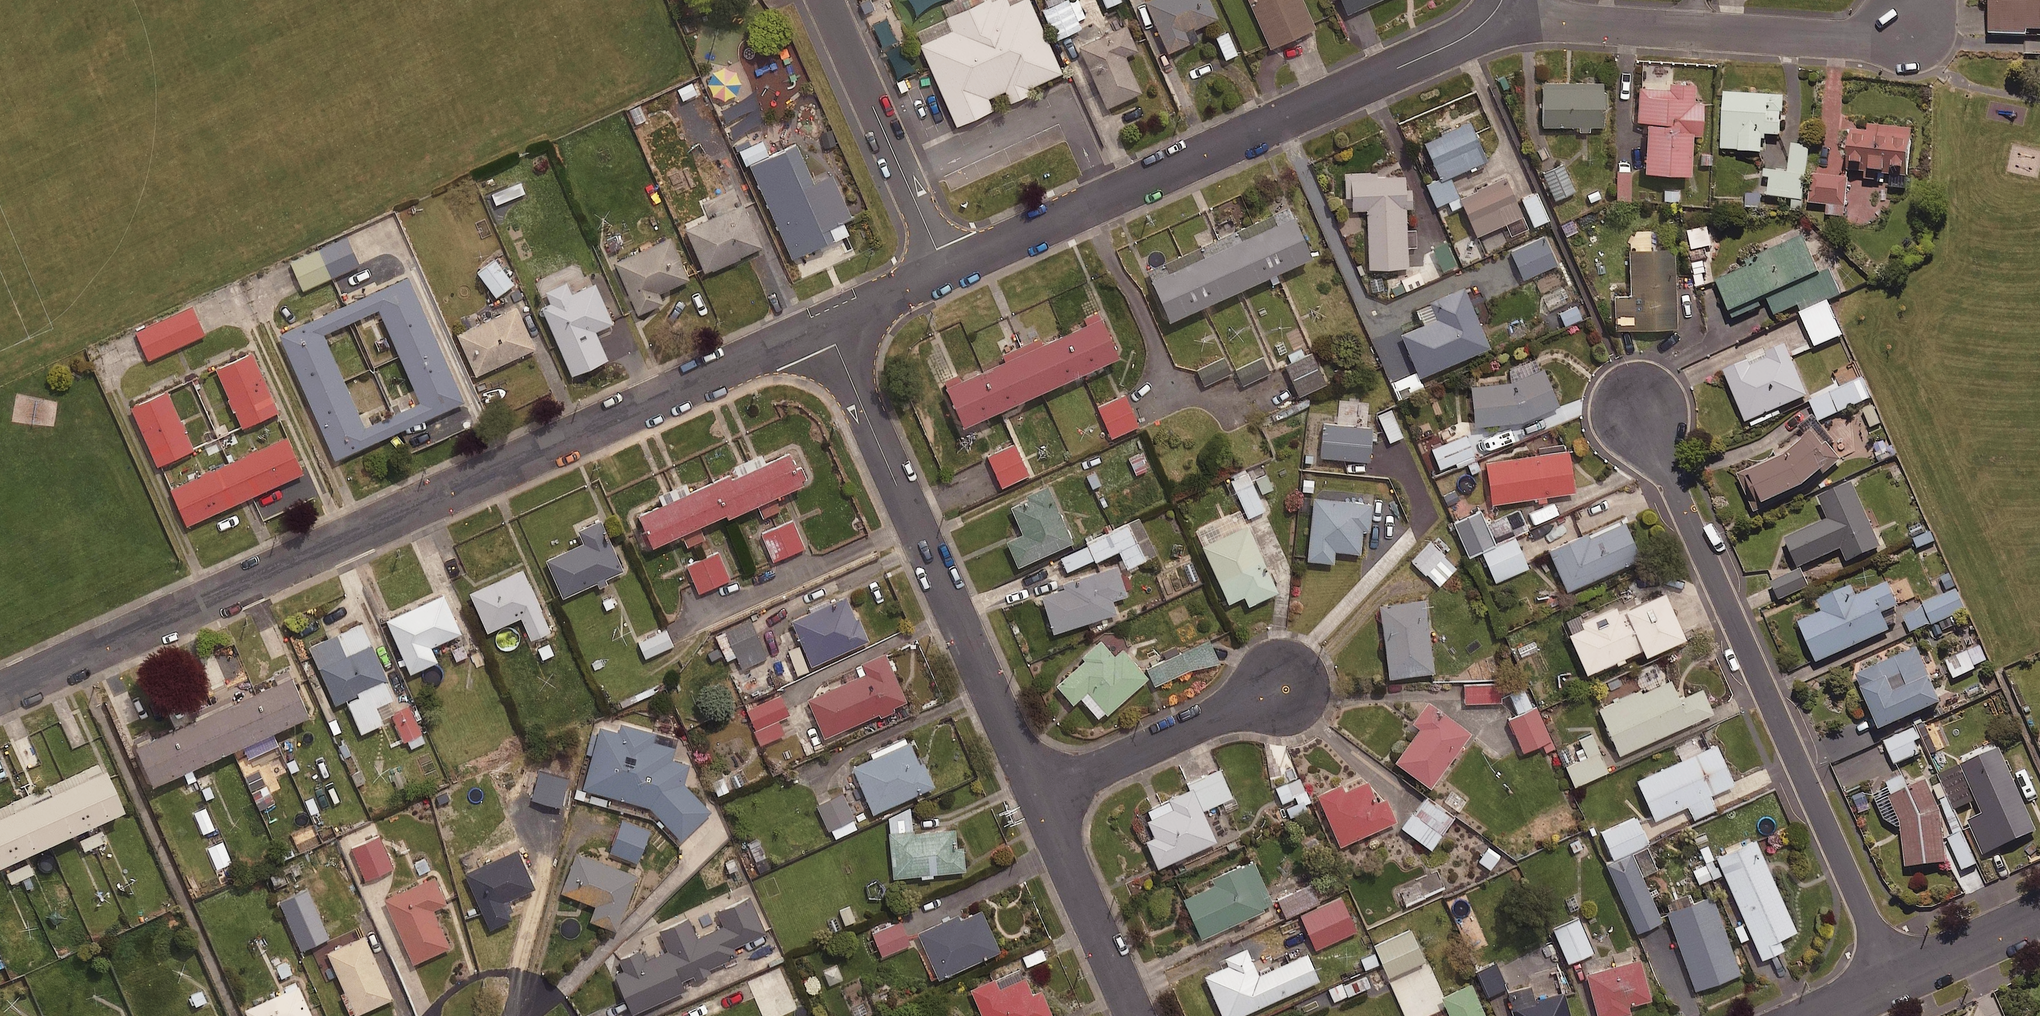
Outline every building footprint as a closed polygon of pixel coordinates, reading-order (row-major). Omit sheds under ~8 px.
[(1006,0),(987,0),(946,18),(952,32),(920,46),(957,127),(992,111),(987,99),(1005,91),(1010,103),(1029,95),(1026,89),(1061,74),(1028,0),(1023,0),(1009,6),(1006,0)] [(1086,17),(1078,0),(1077,0),(1069,4),(1067,0),(1043,0),(1048,9),(1043,12),(1057,41),(1081,29),(1078,21),(1086,17)] [(1207,0),(1151,0),(1146,2),(1167,53),(1197,41),(1192,30),(1215,20),(1207,0)] [(1270,49),(1314,30),(1301,0),(1248,0),(1270,49)] [(1347,15),(1381,0),(1341,0),(1347,15)] [(1992,36),(2028,37),(2028,32),(2039,32),(2039,0),(1993,0),(1992,36)] [(896,41),(886,19),(871,25),(881,48),(896,41)] [(1137,51),(1126,27),(1078,48),(1106,109),(1140,93),(1124,57),(1137,51)] [(1228,32),(1215,38),(1226,61),(1239,55),(1228,32)] [(1602,84),(1543,85),(1544,127),(1603,127),(1602,84)] [(1695,85),(1666,84),(1665,91),(1639,90),(1637,123),(1648,123),(1645,175),(1690,177),(1692,138),(1701,139),(1703,104),(1694,103),(1695,85)] [(764,117),(753,90),(720,103),(732,130),(764,117)] [(1725,96),(1723,150),(1739,151),(1738,154),(1762,155),(1763,137),(1782,138),(1783,99),(1725,96)] [(1486,161),(1469,123),(1424,143),(1441,181),(1486,161)] [(1868,169),(1867,183),(1887,184),(1887,178),(1910,179),(1912,130),(1853,128),(1851,169),(1868,169)] [(769,150),(762,136),(742,146),(793,255),(849,230),(842,216),(851,212),(831,170),(813,179),(794,138),(769,150)] [(1790,175),(1764,172),(1763,182),(1770,183),(1768,198),(1802,202),(1810,149),(1794,147),(1790,175)] [(1574,192),(1562,166),(1543,175),(1555,201),(1574,192)] [(1376,172),(1345,173),(1346,199),(1351,199),(1351,211),(1366,211),(1368,270),(1407,269),(1407,248),(1416,248),(1415,229),(1406,229),(1405,208),(1412,208),(1411,193),(1404,193),(1404,177),(1376,178),(1376,172)] [(1629,172),(1616,172),(1617,200),(1630,199),(1629,172)] [(1461,207),(1451,178),(1428,186),(1435,206),(1448,202),(1451,210),(1461,207)] [(1848,181),(1813,178),(1810,205),(1829,207),(1829,217),(1845,218),(1848,181)] [(1522,219),(1507,180),(1461,198),(1476,237),(1522,219)] [(1548,221),(1537,193),(1522,199),(1534,227),(1548,221)] [(762,241),(742,198),(685,225),(705,268),(762,241)] [(1310,260),(1288,210),(1146,273),(1169,323),(1310,260)] [(1713,247),(1710,230),(1689,234),(1692,251),(1713,247)] [(359,260),(346,233),(291,259),(303,286),(359,260)] [(687,274),(669,233),(614,257),(637,309),(662,298),(658,287),(687,274)] [(1556,266),(1543,238),(1511,252),(1523,280),(1556,266)] [(1771,306),(1776,317),(1799,308),(1801,314),(1841,299),(1832,275),(1822,279),(1807,241),(1771,255),(1774,261),(1719,283),(1734,321),(1771,306)] [(1675,330),(1673,251),(1630,252),(1631,297),(1616,298),(1617,331),(1675,330)] [(513,280),(494,255),(477,268),(495,293),(513,280)] [(1703,259),(1691,260),(1695,291),(1707,290),(1703,259)] [(585,280),(578,264),(533,283),(571,370),(606,355),(594,326),(613,319),(594,276),(585,280)] [(463,396),(407,271),(278,329),(334,454),(463,396)] [(1488,349),(1463,291),(1432,304),(1439,320),(1401,336),(1420,378),(1488,349)] [(533,344),(515,302),(457,328),(475,370),(533,344)] [(204,332),(192,304),(136,328),(149,357),(204,332)] [(1582,319),(1576,305),(1559,313),(1566,326),(1582,319)] [(1831,325),(1824,307),(1802,316),(1809,334),(1831,325)] [(1117,360),(1099,321),(1042,347),(1039,341),(1002,358),(1004,361),(945,388),(963,429),(1117,360)] [(277,406),(250,347),(215,363),(242,422),(277,406)] [(1808,399),(1788,349),(1768,357),(1769,360),(1752,368),(1750,363),(1726,373),(1747,425),(1808,399)] [(1325,384),(1312,355),(1285,367),(1298,396),(1325,384)] [(1559,407),(1543,369),(1539,371),(1534,358),(1510,368),(1516,381),(1471,387),(1475,427),(1520,423),(1559,407)] [(1230,374),(1223,359),(1197,371),(1204,386),(1230,374)] [(1269,374),(1262,359),(1235,372),(1242,386),(1269,374)] [(1872,400),(1864,381),(1811,404),(1820,423),(1872,400)] [(193,445),(166,385),(130,401),(157,461),(193,445)] [(1138,427),(1125,397),(1098,408),(1111,438),(1138,427)] [(1403,437),(1390,410),(1378,416),(1390,443),(1403,437)] [(1372,429),(1324,425),(1321,458),(1369,463),(1372,429)] [(301,467),(285,431),(170,483),(187,519),(301,467)] [(1807,491),(1841,462),(1813,433),(1784,458),(1739,478),(1757,515),(1807,491)] [(1476,470),(1466,438),(1433,448),(1439,469),(1453,465),(1457,476),(1476,470)] [(730,514),(757,502),(763,515),(781,507),(775,494),(807,480),(791,442),(730,468),(728,464),(636,504),(653,542),(681,530),(686,543),(705,534),(700,522),(728,510),(730,514)] [(1028,476),(1014,446),(988,458),(1002,488),(1028,476)] [(1574,493),(1568,452),(1485,464),(1491,505),(1574,493)] [(1272,490),(1263,469),(1231,483),(1247,519),(1267,510),(1260,495),(1272,490)] [(1882,550),(1853,487),(1820,502),(1829,523),(1787,542),(1800,570),(1843,551),(1849,565),(1882,550)] [(1071,544),(1047,489),(1010,505),(1024,536),(1008,543),(1018,567),(1071,544)] [(1372,505),(1314,498),(1307,561),(1333,565),(1335,552),(1359,555),(1362,532),(1368,533),(1372,505)] [(1495,545),(1479,512),(1454,524),(1469,558),(1495,545)] [(804,544),(791,514),(761,528),(775,557),(804,544)] [(546,554),(562,591),(596,577),(598,582),(607,578),(605,573),(620,567),(599,515),(578,524),(584,538),(546,554)] [(1644,558),(1625,516),(1548,550),(1567,592),(1644,558)] [(1138,519),(1086,544),(1087,546),(1060,559),(1067,574),(1094,560),(1096,563),(1118,552),(1127,570),(1156,556),(1138,519)] [(1277,594),(1248,527),(1203,546),(1228,604),(1244,597),(1248,607),(1277,594)] [(1923,560),(1939,552),(1929,529),(1912,536),(1923,560)] [(1528,568),(1514,539),(1483,554),(1496,583),(1528,568)] [(1456,569),(1431,542),(1411,561),(1436,588),(1456,569)] [(730,581),(719,553),(689,565),(700,593),(730,581)] [(549,626),(522,564),(469,588),(487,626),(520,611),(530,634),(549,626)] [(1130,595),(1121,567),(1068,585),(1069,589),(1042,598),(1054,634),(1116,614),(1112,601),(1130,595)] [(1809,590),(1801,573),(1773,585),(1781,603),(1809,590)] [(1900,608),(1890,586),(1857,600),(1852,590),(1820,604),(1825,615),(1801,626),(1818,665),(1891,633),(1883,616),(1900,608)] [(460,629),(442,590),(386,615),(410,668),(437,657),(430,642),(460,629)] [(867,636),(847,591),(791,616),(811,661),(867,636)] [(1966,613),(1959,593),(1924,607),(1925,610),(1905,618),(1912,634),(1966,613)] [(1684,641),(1664,595),(1616,616),(1612,607),(1580,621),(1584,630),(1569,637),(1586,676),(1642,651),(1645,659),(1684,641)] [(1433,673),(1423,602),(1380,607),(1390,679),(1433,673)] [(766,654),(749,617),(715,633),(726,657),(736,652),(742,665),(766,654)] [(347,696),(361,729),(384,719),(381,712),(398,705),(362,621),(310,643),(335,701),(347,696)] [(671,643),(664,627),(638,638),(646,654),(671,643)] [(1079,699),(1097,720),(1104,715),(1105,717),(1147,680),(1122,652),(1115,659),(1099,642),(1082,657),(1085,661),(1056,687),(1072,705),(1079,699)] [(1145,670),(1152,687),(1191,670),(1219,664),(1209,642),(1145,670)] [(801,646),(788,652),(798,673),(810,668),(801,646)] [(883,646),(860,657),(862,661),(855,664),(859,671),(808,694),(825,732),(878,708),(880,713),(895,707),(893,702),(905,696),(883,646)] [(1947,662),(1955,681),(1978,671),(1976,667),(1988,662),(1982,647),(1947,662)] [(1944,708),(1919,651),(1858,678),(1883,735),(1944,708)] [(257,744),(264,740),(270,756),(294,745),(287,730),(292,728),(290,724),(312,714),(289,663),(133,733),(156,784),(174,776),(176,780),(182,777),(189,792),(212,782),(205,767),(212,764),(210,760),(255,739),(257,744)] [(1678,701),(1670,682),(1647,692),(1645,689),(1599,709),(1619,756),(1713,714),(1702,690),(1678,701)] [(1496,683),(1464,684),(1465,705),(1497,703),(1496,683)] [(322,685),(313,689),(333,731),(342,727),(322,685)] [(788,712),(780,691),(746,704),(760,740),(783,731),(777,716),(788,712)] [(408,701),(390,709),(402,738),(407,736),(411,745),(424,739),(408,701)] [(1470,736),(1428,703),(1413,723),(1421,729),(1395,763),(1430,789),(1470,736)] [(1551,742),(1539,709),(1509,720),(1522,753),(1551,742)] [(582,785),(649,803),(681,837),(711,809),(683,778),(687,760),(670,756),(673,741),(654,736),(655,730),(620,721),(618,728),(598,723),(582,785)] [(1927,753),(1917,730),(1886,743),(1897,766),(1927,753)] [(1608,772),(1592,735),(1567,746),(1575,763),(1565,767),(1574,787),(1608,772)] [(919,759),(909,736),(852,761),(872,808),(935,780),(925,757),(919,759)] [(1734,785),(1716,746),(1637,782),(1655,821),(1687,806),(1694,820),(1716,810),(1710,796),(1734,785)] [(2038,835),(2001,752),(1963,769),(1985,819),(1971,825),(1986,857),(2038,835)] [(73,831),(81,849),(105,839),(97,821),(121,810),(101,764),(0,809),(0,867),(7,882),(31,871),(23,853),(73,831)] [(1232,798),(1219,770),(1187,784),(1191,792),(1142,814),(1153,839),(1146,842),(1158,869),(1216,843),(1202,812),(1232,798)] [(1948,865),(1943,813),(1925,778),(1912,784),(1906,773),(1886,783),(1892,794),(1877,802),(1886,820),(1903,833),(1907,870),(1948,865)] [(1309,802),(1299,779),(1275,789),(1282,803),(1296,797),(1299,806),(1309,802)] [(1375,804),(1366,784),(1343,794),(1340,787),(1317,797),(1339,847),(1394,824),(1384,800),(1375,804)] [(853,815),(841,788),(816,799),(828,826),(853,815)] [(1453,820),(1425,799),(1402,829),(1430,850),(1453,820)] [(1977,867),(1948,799),(1941,802),(1956,837),(1950,840),(1964,873),(1977,867)] [(913,827),(911,801),(889,813),(893,872),(920,870),(921,874),(933,873),(933,869),(965,866),(963,841),(954,841),(953,824),(913,827)] [(648,828),(620,816),(608,847),(637,858),(648,828)] [(1659,871),(1635,817),(1601,833),(1613,859),(1605,863),(1637,934),(1662,923),(1642,878),(1659,871)] [(392,864),(374,823),(347,834),(365,875),(392,864)] [(1796,933),(1755,842),(1717,859),(1762,961),(1783,951),(1778,941),(1796,933)] [(535,884),(517,844),(464,867),(490,924),(513,914),(506,897),(535,884)] [(637,870),(576,847),(561,888),(595,901),(589,916),(616,926),(637,870)] [(1272,908),(1252,863),(1213,881),(1215,887),(1184,901),(1201,939),(1272,908)] [(1714,865),(1706,868),(1704,864),(1690,870),(1698,885),(1718,876),(1714,865)] [(445,899),(433,872),(384,894),(413,958),(449,942),(432,904),(445,899)] [(1320,902),(1312,885),(1278,901),(1286,918),(1320,902)] [(764,929),(747,890),(716,903),(723,920),(696,933),(687,912),(658,924),(667,946),(643,956),(638,944),(618,953),(622,963),(614,967),(632,1009),(685,986),(681,976),(737,952),(733,943),(764,929)] [(1356,932),(1341,897),(1300,915),(1315,950),(1356,932)] [(1740,975),(1712,897),(1667,913),(1695,991),(1740,975)] [(999,946),(981,904),(959,914),(957,910),(918,927),(938,973),(999,946)] [(909,941),(900,918),(873,929),(882,952),(909,941)] [(1593,954),(1578,918),(1553,929),(1568,964),(1593,954)] [(392,993),(364,931),(327,948),(355,1010),(392,993)] [(1410,931),(1373,947),(1376,953),(1360,959),(1365,971),(1381,965),(1387,978),(1424,962),(1410,931)] [(1246,950),(1225,960),(1228,967),(1205,977),(1222,1015),(1242,1015),(1319,982),(1307,955),(1258,977),(1246,950)] [(1641,961),(1587,975),(1597,1015),(1627,1015),(1631,1015),(1629,1007),(1652,1001),(1641,961)] [(1494,963),(1475,972),(1487,999),(1506,990),(1494,963)] [(1019,964),(971,984),(984,1015),(1048,1015),(1052,1014),(1040,984),(1029,989),(1019,964)] [(1371,988),(1366,975),(1329,990),(1333,1002),(1371,988)] [(299,980),(244,1004),(250,1015),(314,1015),(299,980)] [(1416,982),(1395,991),(1405,1015),(1420,1015),(1428,1013),(1416,982)] [(1471,986),(1441,998),(1449,1015),(1484,1015),(1471,986)] [(1513,1007),(1515,1015),(1568,1015),(1563,995),(1534,1002),(1530,988),(1504,994),(1508,1008),(1513,1007)]
